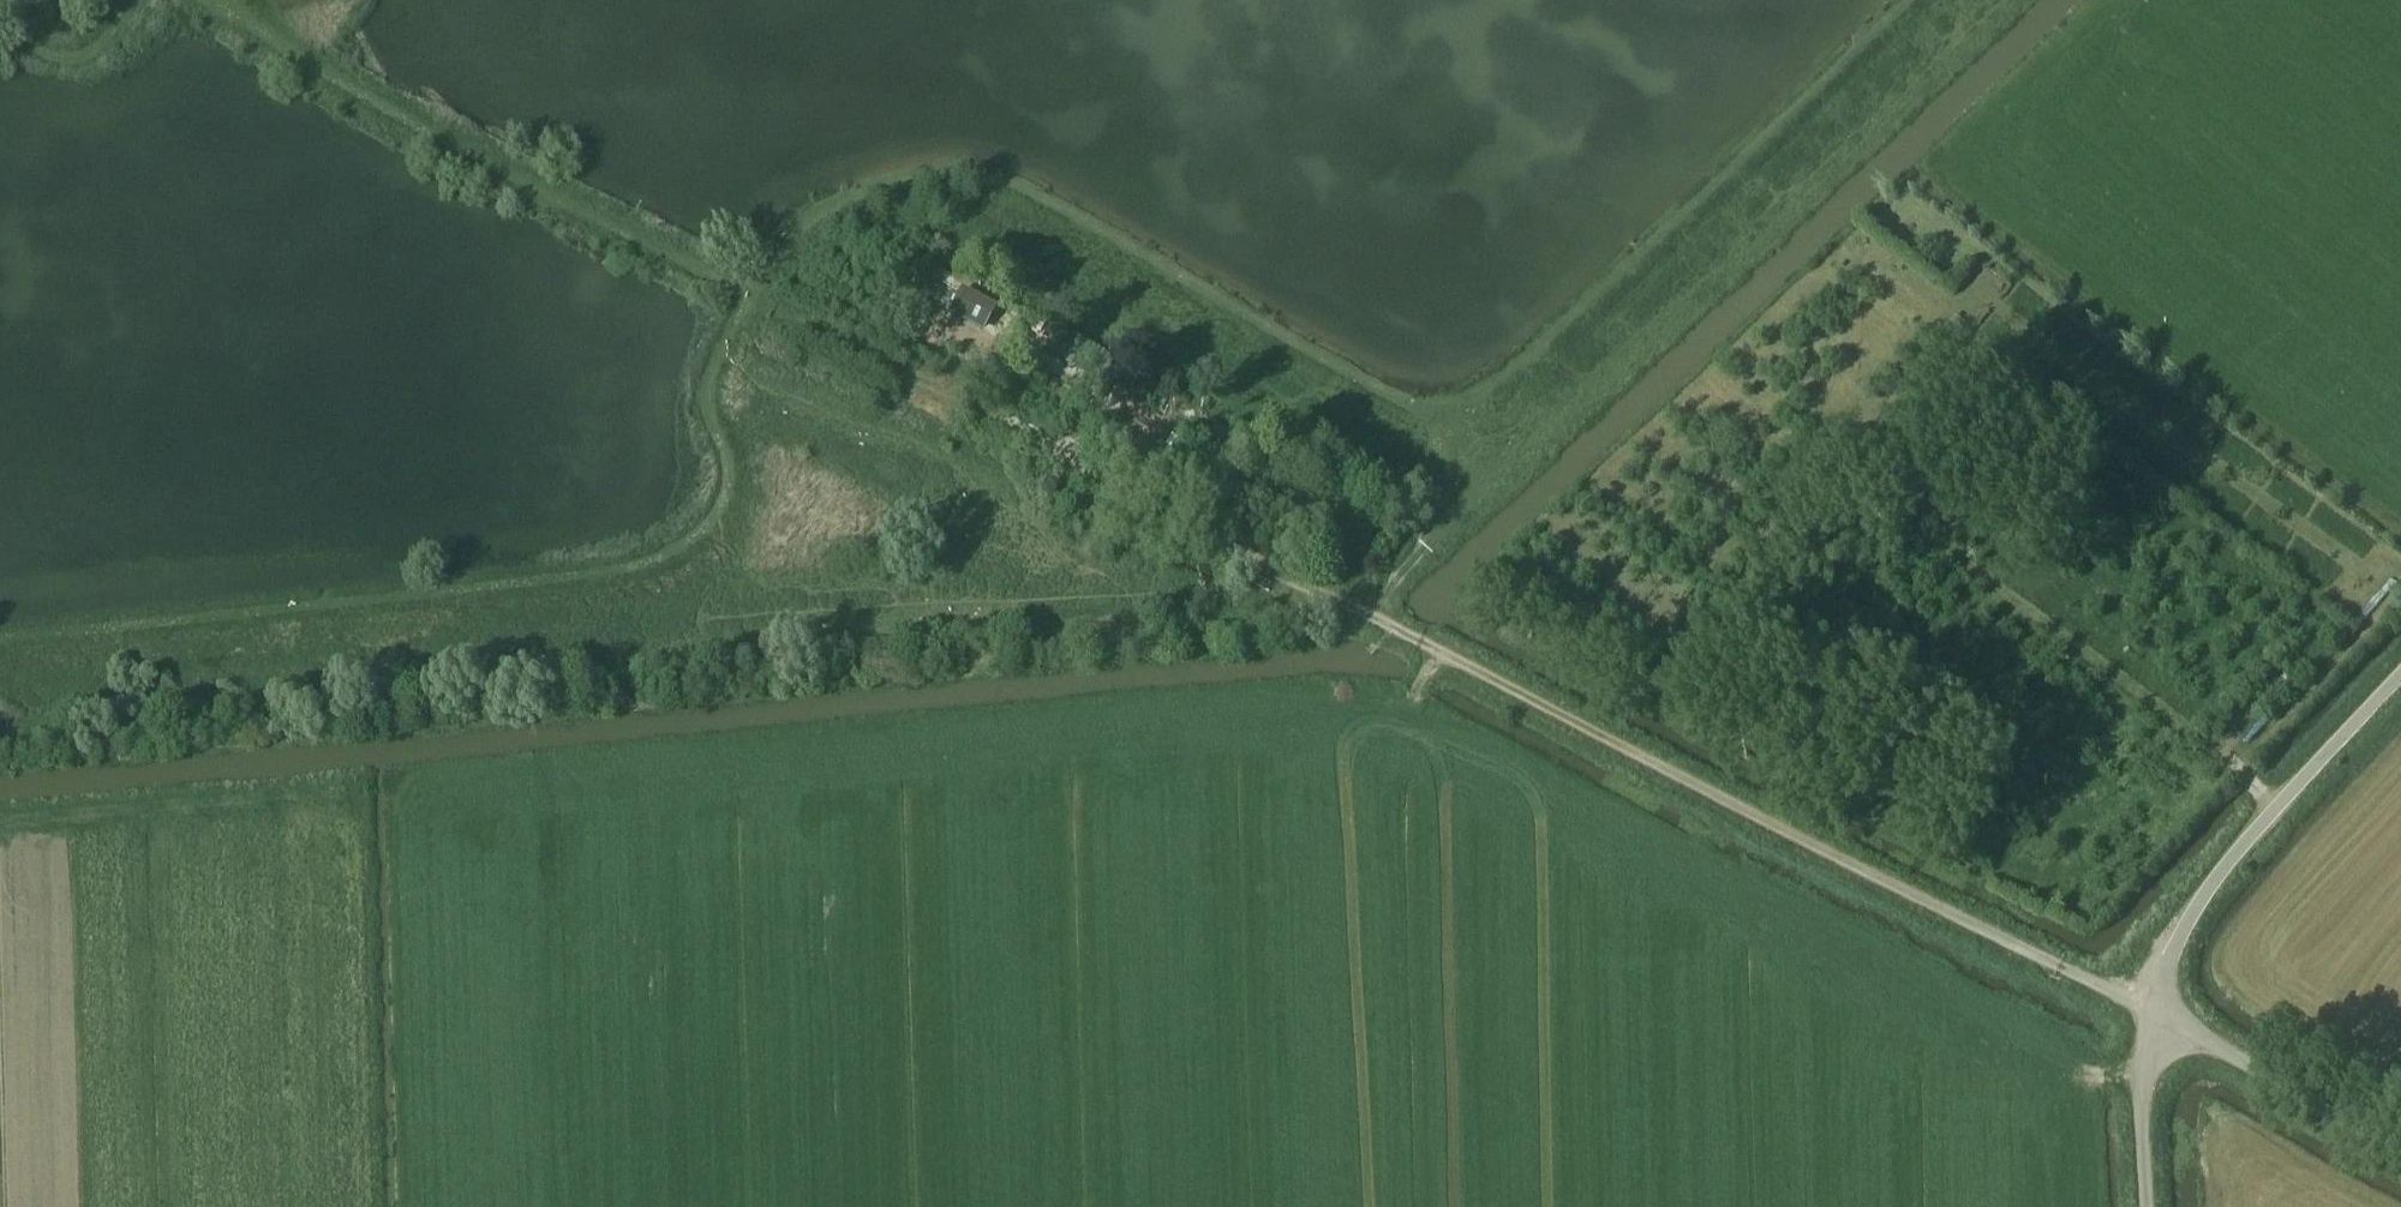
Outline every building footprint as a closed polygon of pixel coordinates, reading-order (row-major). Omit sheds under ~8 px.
[(978,330),(991,306),(959,290),(946,313),(978,330)]
